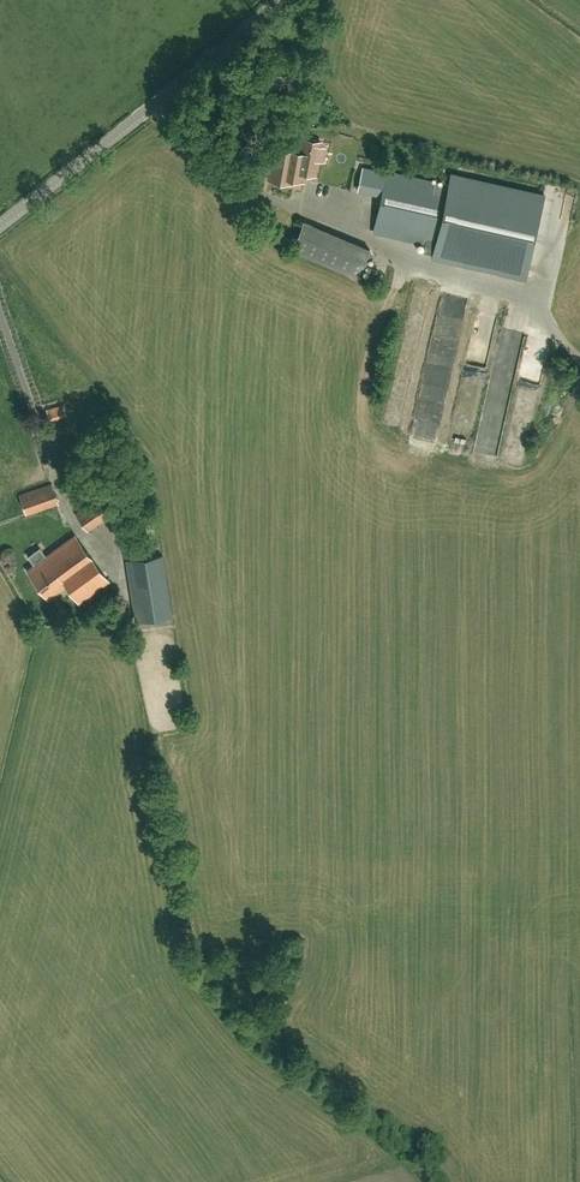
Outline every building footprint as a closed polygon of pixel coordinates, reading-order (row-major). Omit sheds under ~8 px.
[(304,173),(314,174),(320,141),(303,138),(300,152),(274,147),(268,179),(290,183),(291,178),(303,180),(304,173)] [(374,231),(426,242),(423,252),(433,254),(433,257),(527,277),(544,194),(450,174),(448,186),(363,167),(359,190),(381,195),(374,231)] [(287,245),(320,259),(331,232),(298,218),(287,245)] [(46,410),(49,421),(67,416),(64,405),(46,410)] [(58,504),(55,496),(51,484),(19,495),(26,515),(58,504)] [(113,512),(102,496),(101,495),(75,514),(87,531),(113,512)] [(75,535),(27,570),(48,599),(66,586),(78,603),(108,581),(75,535)] [(128,560),(137,621),(171,616),(162,555),(128,560)]
